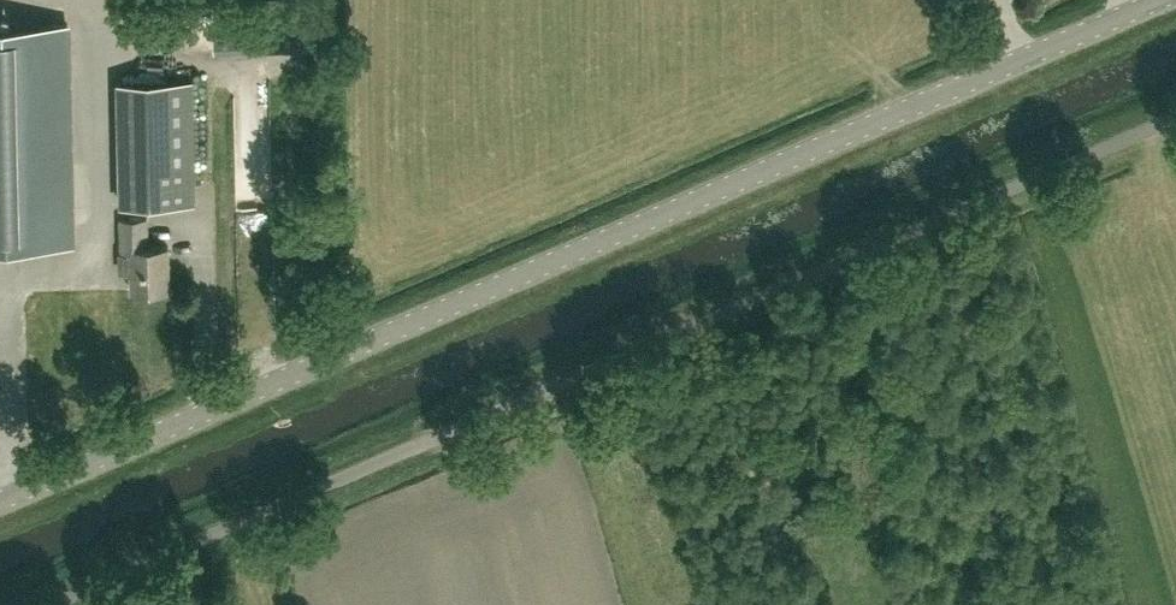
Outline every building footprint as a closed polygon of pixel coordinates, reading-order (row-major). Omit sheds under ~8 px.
[(72,242),(67,24),(0,26),(0,244),(72,242)] [(196,203),(194,79),(117,80),(119,205),(196,203)] [(150,245),(149,217),(120,218),(120,251),(117,251),(118,272),(132,271),(132,289),(170,288),(169,244),(150,245)]
